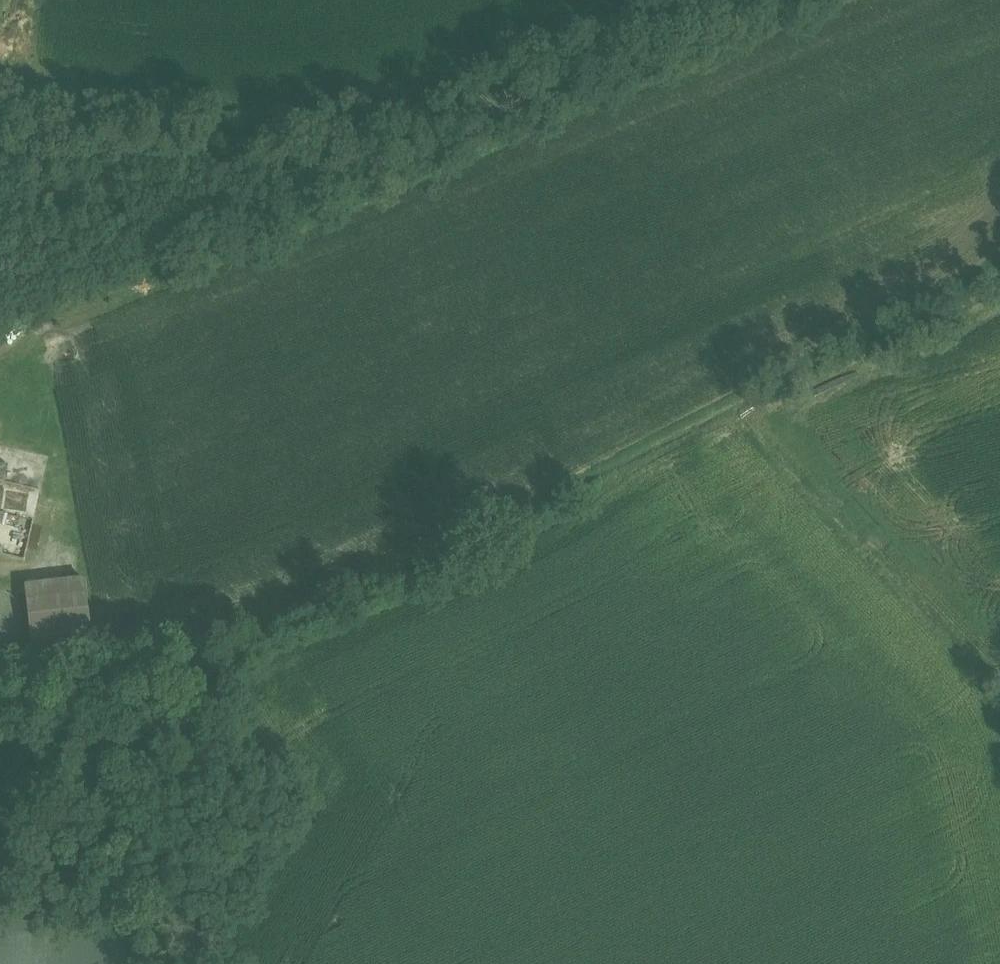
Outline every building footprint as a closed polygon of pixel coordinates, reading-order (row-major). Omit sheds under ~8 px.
[(8,485),(5,511),(36,515),(39,488),(8,485)] [(86,579),(25,586),(32,644),(92,637),(86,579)] [(18,614),(16,606),(11,599),(4,595),(0,594),(0,635),(5,634),(12,629),(16,622),(18,614)]
